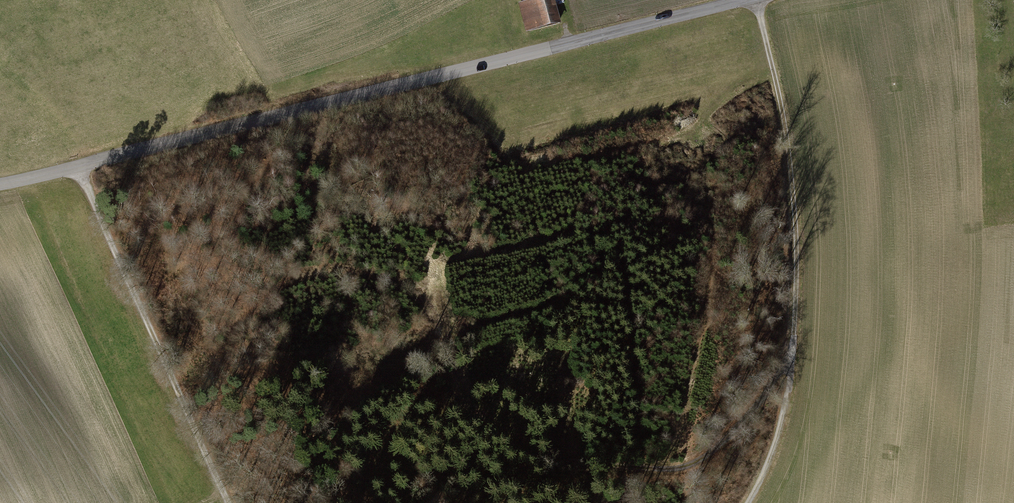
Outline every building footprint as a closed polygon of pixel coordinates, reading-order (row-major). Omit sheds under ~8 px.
[(561,25),(554,0),(532,0),(518,3),(525,33),(561,25)]
